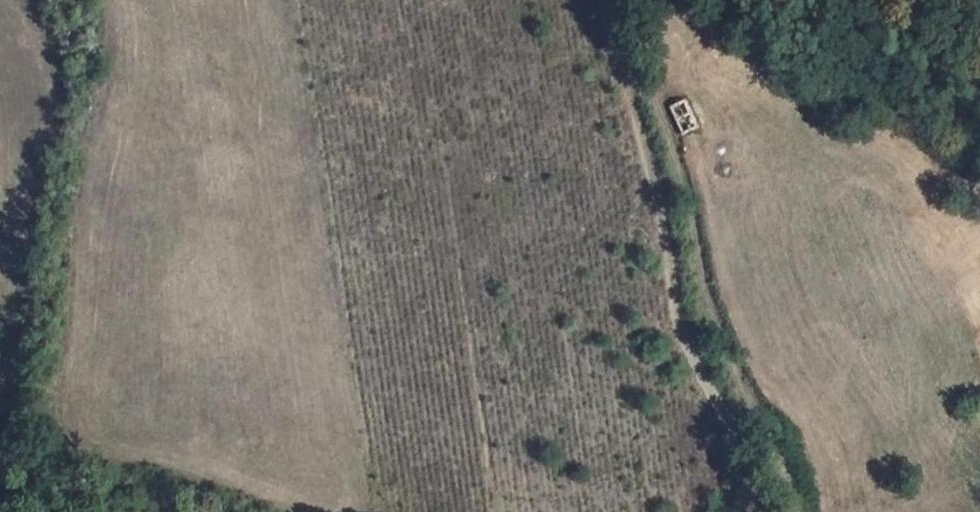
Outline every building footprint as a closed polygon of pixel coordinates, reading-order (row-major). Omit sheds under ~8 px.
[(688,103),(671,107),(678,137),(695,133),(688,103)]
